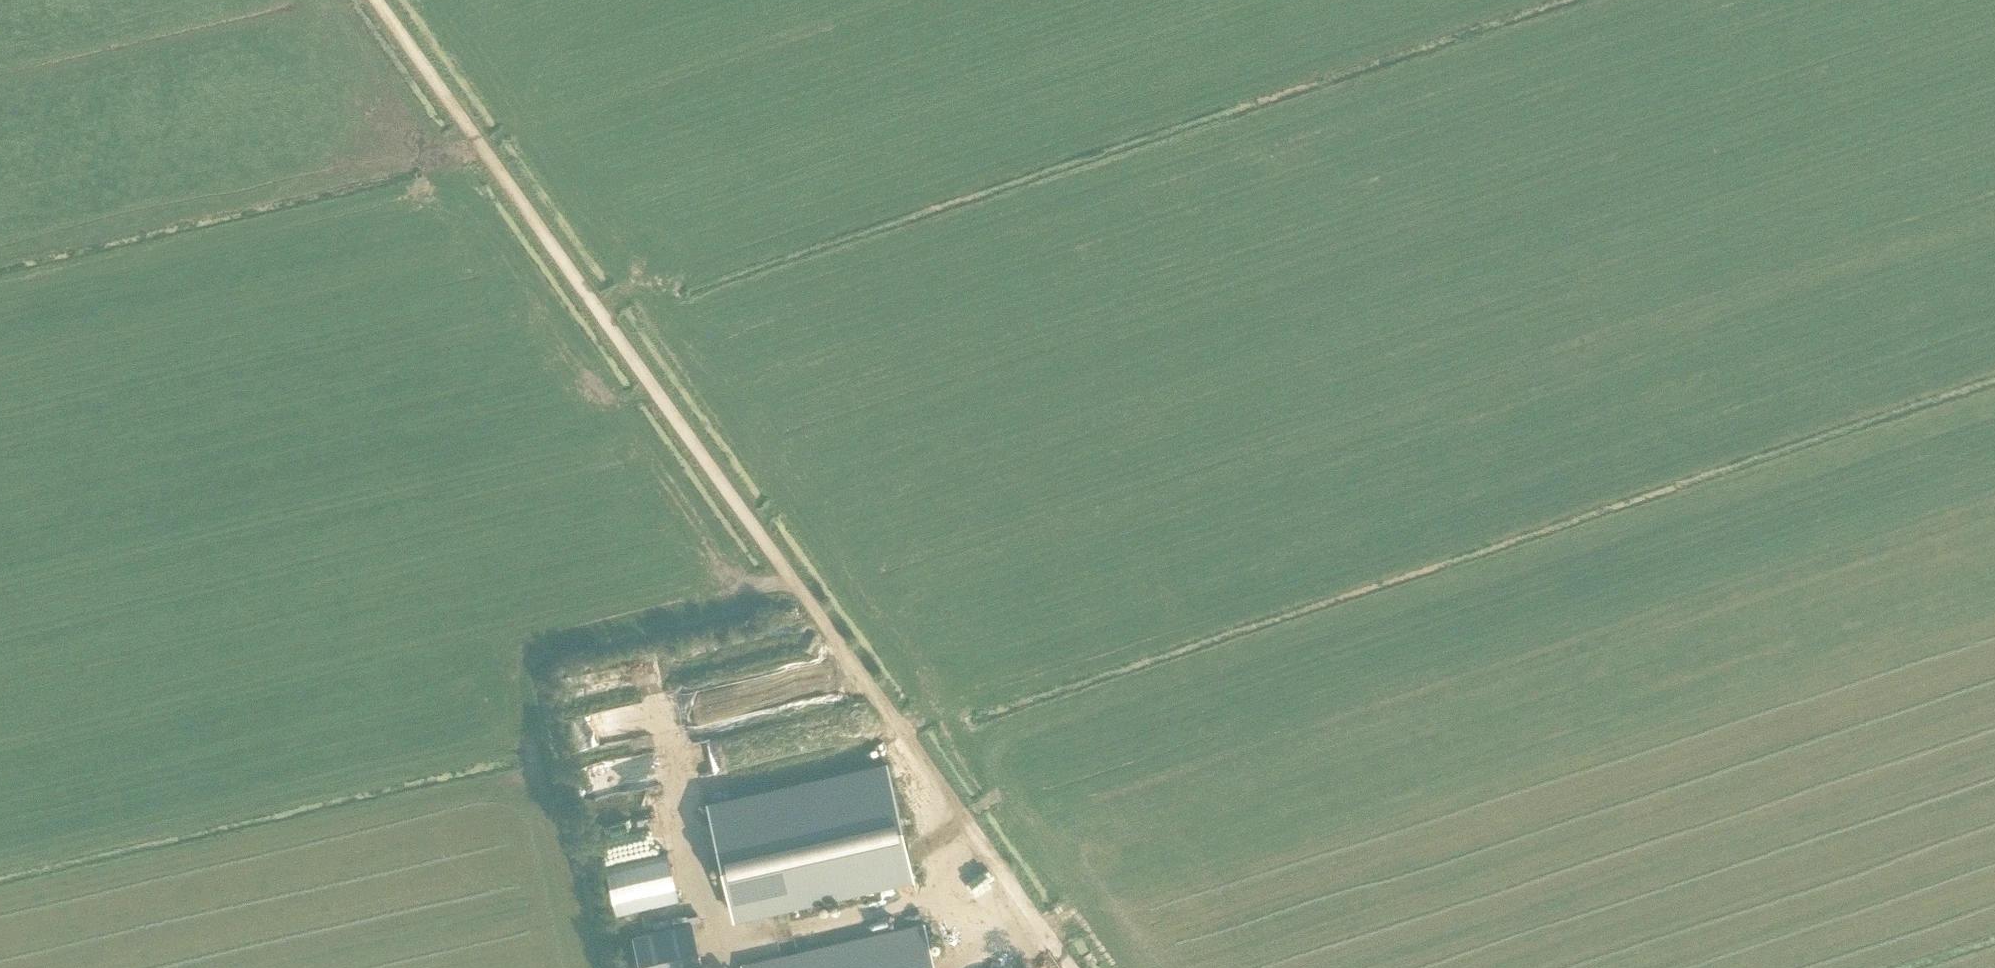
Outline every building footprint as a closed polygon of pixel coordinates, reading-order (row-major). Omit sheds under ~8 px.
[(707,806),(731,912),(911,872),(887,766),(707,806)] [(620,819),(641,809),(624,775),(604,785),(620,819)] [(668,856),(605,871),(615,911),(678,895),(668,856)] [(639,967),(701,967),(690,923),(632,937),(639,967)] [(923,924),(742,964),(742,967),(933,967),(923,924)] [(986,954),(991,967),(997,967),(1005,966),(999,950),(986,954)] [(1044,956),(1023,967),(1050,967),(1044,956)]
